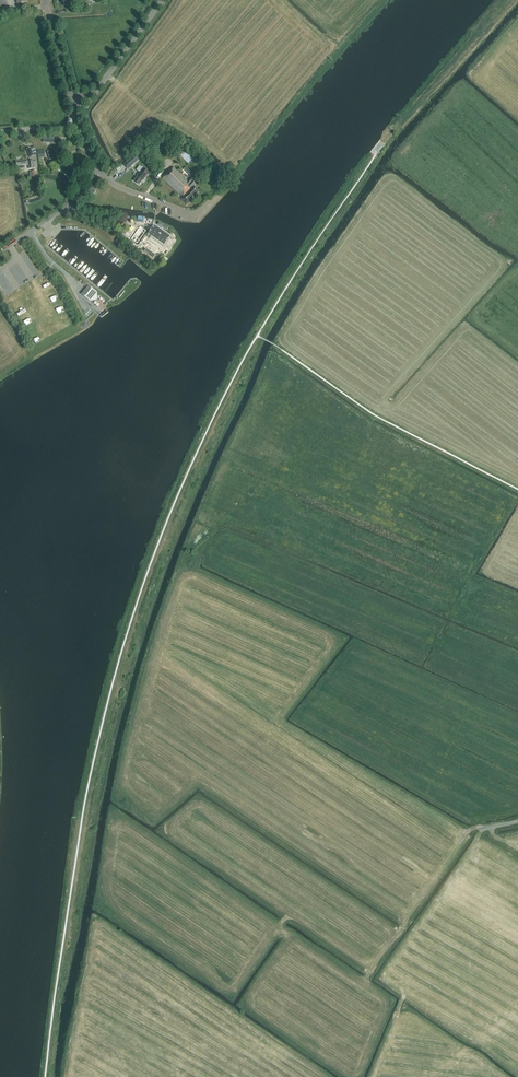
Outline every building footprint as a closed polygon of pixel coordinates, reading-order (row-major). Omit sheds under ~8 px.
[(57,165),(62,163),(59,149),(53,151),(49,152),(48,152),(50,159),(55,157),(57,165)] [(135,154),(127,162),(131,166),(140,159),(135,154)] [(24,168),(24,167),(24,166),(28,166),(28,170),(34,169),(34,167),(36,167),(36,162),(33,162),(33,161),(28,162),(27,159),(23,160),(23,161),(17,162),(18,167),(19,167),(19,168),(19,169),(21,169),(22,169),(23,169),(24,168)] [(127,165),(124,162),(112,174),(115,177),(127,165)] [(187,180),(174,167),(163,178),(179,194),(183,198),(181,199),(186,204),(199,191),(194,186),(196,185),(192,181),(194,180),(191,178),(187,182),(186,181),(187,180)] [(191,176),(194,173),(187,167),(184,170),(191,176)] [(149,173),(144,169),(140,173),(140,172),(137,176),(138,177),(134,181),(140,185),(142,181),(143,181),(149,173)] [(90,187),(88,190),(94,194),(96,191),(95,190),(97,188),(96,187),(100,182),(96,180),(95,181),(94,181),(90,187)] [(158,228),(152,235),(165,245),(170,238),(158,228)] [(149,246),(147,249),(155,255),(157,253),(149,246)] [(21,286),(30,280),(23,269),(19,271),(21,275),(17,278),(21,286)] [(97,293),(89,286),(82,294),(90,301),(94,297),(98,296),(97,293)]
